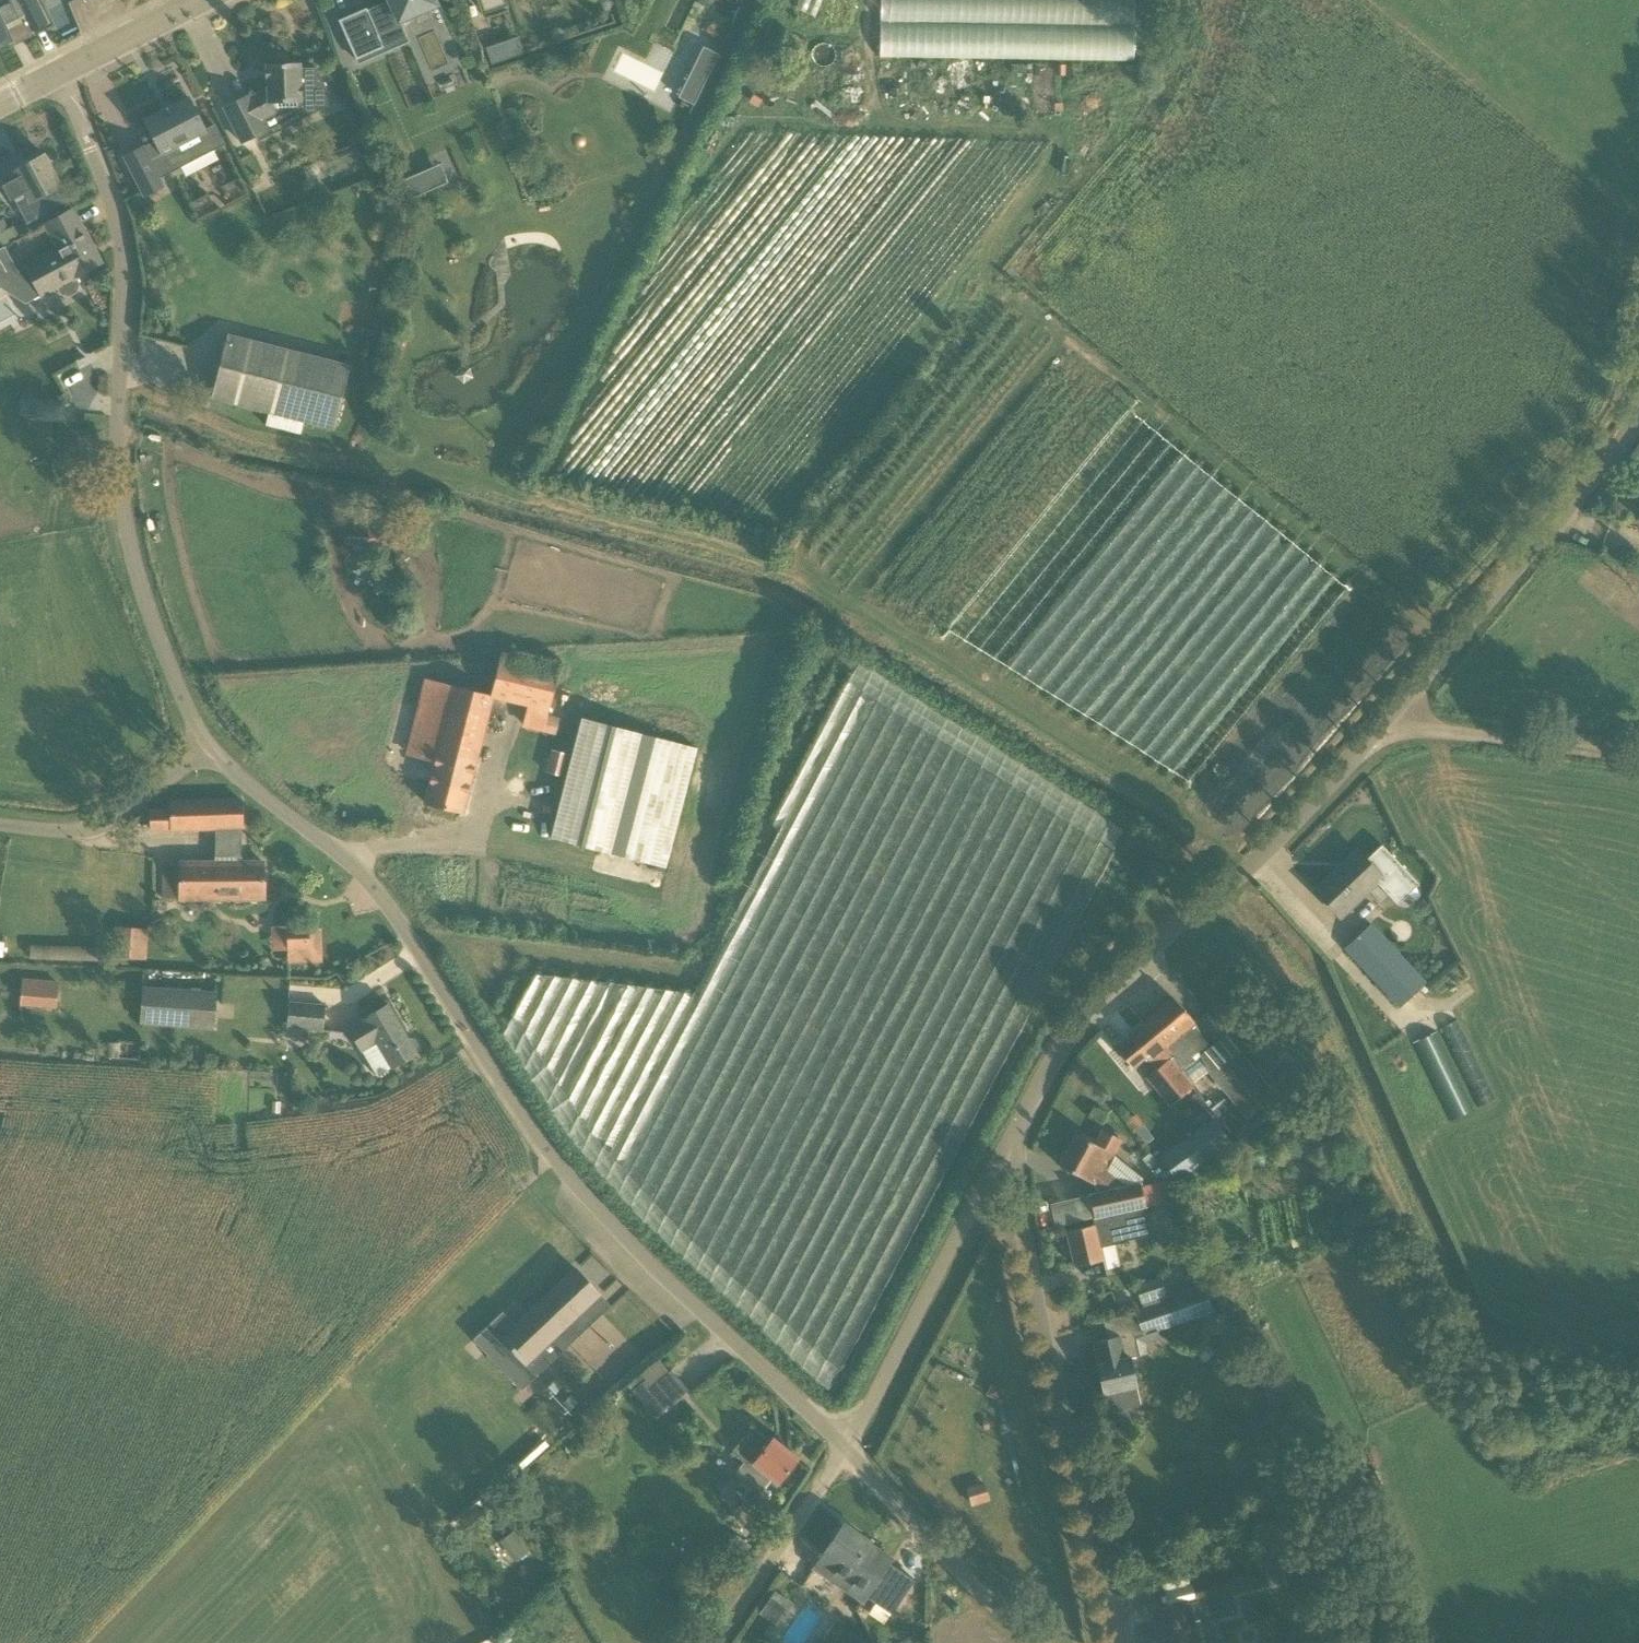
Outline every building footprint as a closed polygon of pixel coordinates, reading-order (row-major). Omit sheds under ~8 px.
[(45,23),(46,22),(34,0),(11,0),(10,0),(11,2),(0,8),(0,46),(11,40),(3,25),(23,15),(31,31),(45,23)] [(389,0),(367,10),(366,7),(338,20),(356,59),(384,47),(379,35),(401,25),(399,21),(436,5),(434,0),(389,0)] [(488,25),(510,17),(504,0),(479,0),(488,25)] [(876,57),(1122,59),(1122,26),(1127,26),(1127,0),(876,0),(876,57)] [(300,117),(300,100),(302,100),(300,63),(295,63),(293,62),(286,62),(284,64),(266,64),(267,88),(250,96),(250,94),(223,108),(242,144),(268,132),(263,123),(276,116),(282,128),(300,117)] [(694,105),(706,79),(691,72),(679,97),(694,105)] [(213,149),(224,143),(215,125),(205,130),(188,97),(171,106),(171,104),(169,105),(170,108),(163,111),(162,109),(160,110),(161,111),(144,120),(155,141),(143,147),(143,146),(124,156),(144,195),(163,185),(159,177),(181,166),(184,155),(179,145),(197,135),(202,146),(213,149)] [(40,197),(47,211),(68,200),(61,187),(62,186),(44,154),(14,170),(0,177),(4,184),(2,185),(10,200),(25,192),(31,202),(40,197)] [(409,199),(429,190),(421,172),(401,181),(409,199)] [(46,224),(59,248),(25,266),(41,295),(56,287),(60,295),(68,296),(77,292),(80,283),(76,276),(101,262),(72,209),(46,224)] [(11,280),(0,257),(0,286),(11,280)] [(349,365),(249,340),(228,334),(212,398),(332,428),(349,365)] [(498,671),(492,694),(492,695),(527,704),(522,726),(555,734),(560,717),(548,714),(555,685),(560,662),(519,652),(501,651),(498,671)] [(462,812),(492,695),(492,694),(429,678),(424,677),(405,754),(435,762),(425,802),(462,812)] [(817,739),(807,755),(820,755),(820,750),(826,740),(830,743),(855,742),(870,751),(870,746),(922,745),(931,750),(931,757),(945,757),(952,745),(844,683),(825,716),(825,725),(817,740),(817,739)] [(551,835),(698,875),(730,755),(583,715),(551,835)] [(551,748),(545,772),(561,776),(567,752),(551,748)] [(1064,934),(1118,854),(999,775),(991,788),(1017,805),(1009,817),(1023,827),(1017,836),(1052,860),(1043,873),(1058,883),(1048,898),(1055,902),(1047,913),(1056,919),(1052,926),(1064,934)] [(171,809),(152,810),(152,830),(242,827),(241,799),(171,802),(171,809)] [(1357,851),(1315,890),(1339,916),(1381,877),(1357,851)] [(264,862),(163,863),(163,899),(264,898),(264,862)] [(1194,885),(1200,878),(1191,871),(1186,879),(1194,885)] [(1400,1007),(1425,983),(1370,924),(1345,948),(1400,1007)] [(287,926),(287,950),(288,963),(321,961),(320,928),(310,928),(310,925),(287,926)] [(117,929),(115,954),(145,957),(147,931),(117,929)] [(30,945),(30,960),(47,960),(103,961),(103,946),(47,945),(30,945)] [(656,1005),(659,986),(524,970),(519,1018),(523,1019),(534,1032),(542,1033),(540,1046),(548,1056),(556,1050),(551,1044),(557,1038),(568,1051),(570,1039),(582,1029),(588,1036),(595,1037),(603,1046),(613,1037),(633,1039),(635,1022),(656,1005)] [(23,979),(21,1003),(55,1007),(57,983),(23,979)] [(218,994),(147,988),(144,1021),(216,1026),(218,994)] [(1207,1043),(1202,1038),(1194,1022),(1173,997),(1144,1022),(1165,1046),(1182,1066),(1192,1058),(1192,1056),(1207,1043)] [(323,1031),(325,1005),(289,1002),(287,1027),(323,1031)] [(388,1004),(386,1005),(363,1019),(348,1028),(361,1051),(376,1042),(392,1068),(417,1053),(416,1051),(418,1049),(419,1045),(415,1038),(411,1038),(409,1039),(388,1004)] [(1156,1069),(1146,1077),(1169,1105),(1192,1087),(1178,1070),(1182,1066),(1165,1046),(1144,1022),(1128,1035),(1131,1039),(1117,1050),(1132,1068),(1146,1057),(1156,1069)] [(1248,1118),(1262,1106),(1264,1109),(1241,1128),(1248,1138),(1285,1107),(1238,1051),(1212,1072),(1211,1073),(1248,1118)] [(1213,1118),(1160,1155),(1177,1179),(1230,1143),(1213,1118)] [(1165,1201),(1160,1179),(1141,1182),(1140,1180),(1127,1183),(1107,1165),(1121,1139),(1103,1130),(1095,1144),(1076,1133),(1059,1165),(1099,1187),(1098,1190),(1089,1192),(1094,1215),(1165,1201)] [(1153,1223),(1149,1207),(1136,1210),(1137,1214),(1116,1219),(1116,1220),(1066,1231),(1074,1266),(1103,1259),(1100,1244),(1143,1234),(1141,1226),(1153,1223)] [(473,1339),(521,1390),(565,1348),(554,1337),(600,1294),(576,1268),(515,1325),(502,1311),(473,1339)] [(1160,1276),(1135,1284),(1141,1303),(1166,1295),(1160,1276)] [(1197,1316),(1189,1293),(1135,1311),(1143,1334),(1197,1316)] [(1120,1337),(1108,1340),(1094,1343),(1098,1363),(1097,1364),(1104,1394),(1107,1393),(1110,1408),(1139,1401),(1130,1357),(1138,1356),(1133,1335),(1120,1338),(1120,1337)] [(671,1369),(670,1371),(658,1357),(626,1383),(655,1417),(688,1390),(671,1369)] [(557,1372),(537,1391),(565,1422),(586,1402),(557,1372)] [(778,1483),(798,1458),(772,1438),(770,1441),(751,1427),(732,1452),(744,1461),(737,1470),(738,1481),(747,1488),(740,1497),(756,1510),(771,1492),(765,1487),(772,1478),(778,1483)] [(863,1601),(866,1597),(891,1614),(914,1580),(889,1563),(892,1558),(869,1543),(870,1542),(843,1523),(813,1567),(863,1601)] [(511,1531),(498,1540),(513,1562),(526,1553),(511,1531)] [(793,1602),(775,1590),(759,1613),(777,1625),(793,1602)]
